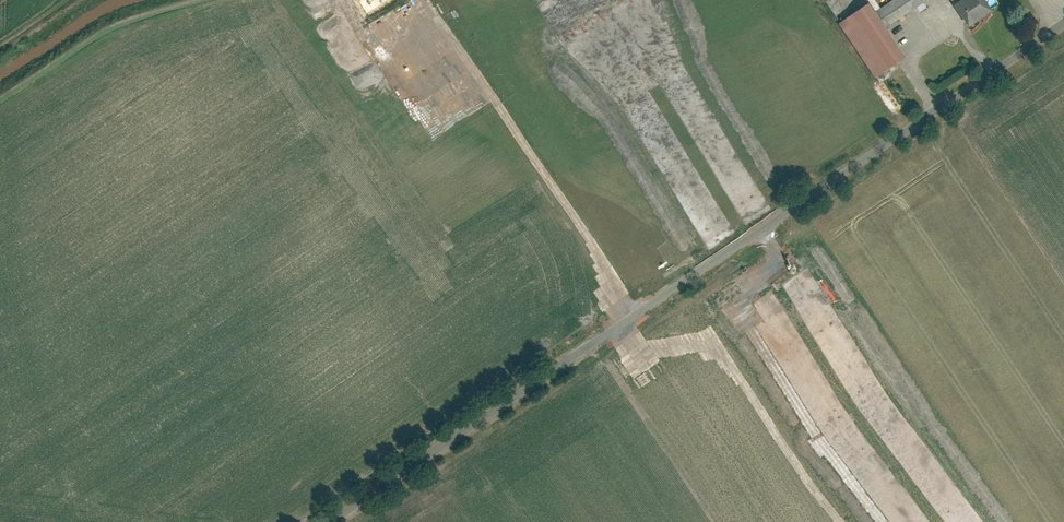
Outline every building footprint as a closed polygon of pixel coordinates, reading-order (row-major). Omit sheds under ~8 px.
[(907,56),(886,25),(876,10),(870,0),(867,0),(850,12),(842,0),(824,0),(875,77),(907,56)] [(876,10),(886,25),(923,0),(890,0),(876,10)] [(957,4),(973,26),(994,12),(986,0),(963,0),(957,4)]
